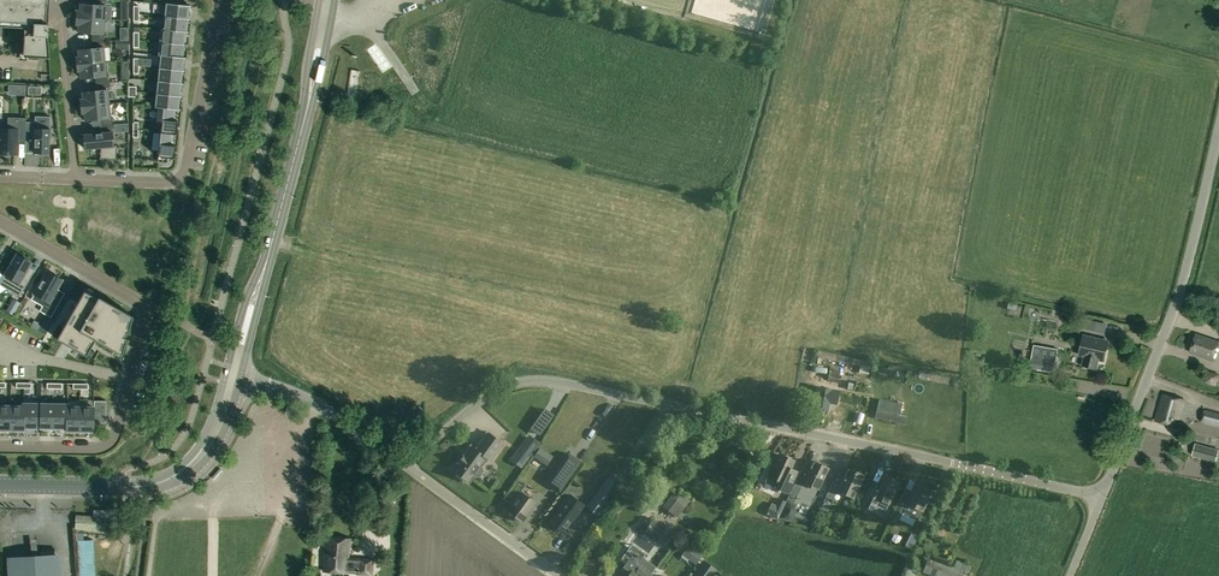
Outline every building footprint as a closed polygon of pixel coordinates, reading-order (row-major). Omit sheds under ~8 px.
[(25,27),(25,30),(18,30),(24,30),(22,56),(49,58),(47,36),(47,31),(48,22),(42,21),(43,0),(0,0),(0,26),(25,27)] [(79,7),(77,7),(76,18),(105,20),(105,6),(108,6),(107,6),(108,6),(108,5),(108,0),(94,0),(94,5),(80,4),(79,7)] [(187,18),(189,6),(190,6),(190,5),(166,3),(164,16),(188,19),(188,18),(187,18)] [(186,31),(187,19),(188,19),(164,16),(163,29),(160,28),(160,29),(187,32),(187,31),(186,31)] [(78,29),(77,32),(92,33),(92,41),(106,41),(107,34),(104,34),(105,20),(76,18),(75,28),(78,29)] [(182,44),(184,32),(187,32),(160,29),(159,42),(183,44),(182,44)] [(78,50),(78,53),(75,53),(76,64),(105,61),(103,47),(106,47),(106,41),(92,41),(92,48),(78,50)] [(181,57),(182,45),(183,45),(183,44),(159,42),(158,55),(184,58),(184,57),(181,57)] [(380,70),(387,67),(378,50),(372,53),(380,70)] [(182,70),(183,58),(184,58),(158,55),(160,55),(159,68),(183,71),(183,70),(182,70)] [(80,75),(80,78),(95,77),(96,83),(109,82),(109,75),(106,75),(105,61),(76,64),(77,75),(80,75)] [(181,83),(180,83),(182,71),(183,71),(159,68),(157,81),(181,83)] [(179,96),(180,84),(181,84),(181,83),(157,81),(156,94),(180,96),(179,96)] [(82,92),(82,95),(79,95),(80,106),(109,104),(107,90),(110,89),(109,82),(96,83),(96,90),(82,92)] [(17,94),(25,94),(25,85),(17,85),(17,94)] [(156,94),(154,107),(179,109),(178,109),(179,97),(180,97),(180,96),(156,94)] [(99,119),(100,126),(113,124),(113,117),(110,117),(109,104),(80,106),(82,117),(84,117),(85,120),(99,119)] [(163,108),(160,132),(176,134),(177,121),(173,121),(175,109),(179,110),(179,109),(154,107),(163,108)] [(8,117),(7,129),(0,128),(0,154),(17,154),(17,137),(25,138),(26,124),(26,118),(8,117)] [(100,133),(83,134),(85,149),(100,147),(100,152),(100,153),(100,158),(100,159),(102,159),(103,159),(106,159),(107,159),(109,159),(112,159),(113,160),(113,159),(115,159),(115,160),(116,160),(116,158),(116,146),(113,145),(111,132),(114,132),(114,133),(128,132),(128,123),(113,124),(100,126),(100,133)] [(33,150),(33,152),(49,153),(50,130),(50,125),(26,124),(25,138),(25,153),(26,149),(33,150)] [(99,124),(78,127),(79,134),(100,130),(99,124)] [(166,163),(167,158),(173,159),(175,145),(171,145),(172,134),(176,134),(160,132),(157,162),(166,163)] [(16,255),(5,275),(12,280),(7,289),(20,297),(29,280),(23,276),(30,263),(16,255)] [(54,295),(57,289),(62,280),(46,271),(33,293),(34,294),(45,300),(42,306),(39,311),(51,317),(61,299),(54,295)] [(121,331),(123,332),(123,331),(121,330),(122,328),(124,329),(129,312),(104,297),(103,299),(86,289),(57,338),(87,355),(96,340),(118,352),(123,334),(120,333),(121,331)] [(6,312),(13,316),(20,303),(13,299),(6,312)] [(43,334),(47,327),(41,323),(37,330),(43,334)] [(1188,350),(1190,351),(1189,352),(1212,360),(1218,342),(1196,334),(1192,345),(1191,344),(1188,350)] [(1083,336),(1079,354),(1085,356),(1082,365),(1095,368),(1097,359),(1103,360),(1108,341),(1083,336)] [(871,362),(819,351),(817,363),(821,364),(822,360),(823,360),(823,358),(846,363),(845,370),(869,375),(870,369),(871,370),(872,365),(871,365),(871,362)] [(1056,359),(1032,355),(1030,367),(1054,371),(1056,359)] [(841,376),(829,373),(827,380),(840,383),(841,376)] [(1208,373),(1205,381),(1214,384),(1217,376),(1208,373)] [(836,403),(838,391),(818,387),(814,407),(827,410),(829,402),(836,403)] [(1162,394),(1155,421),(1176,426),(1184,400),(1162,394)] [(80,431),(80,430),(92,430),(92,431),(93,431),(93,422),(106,423),(106,401),(94,400),(94,407),(80,406),(80,431)] [(879,400),(875,418),(904,424),(906,416),(900,415),(902,405),(879,400)] [(22,430),(23,430),(24,403),(23,403),(23,405),(11,405),(10,430),(10,429),(22,429),(22,430)] [(37,403),(24,403),(23,430),(24,427),(36,427),(36,428),(37,428),(37,403)] [(53,428),(54,428),(54,404),(41,403),(40,428),(41,428),(41,427),(53,427),(53,428)] [(66,431),(67,431),(67,404),(54,404),(54,428),(54,427),(66,428),(66,431)] [(79,431),(80,431),(80,406),(68,406),(68,404),(67,404),(67,431),(67,430),(79,430),(79,431)] [(0,405),(0,429),(9,429),(9,430),(10,430),(11,405),(0,405)] [(1204,410),(1201,422),(1218,426),(1218,414),(1204,410)] [(629,424),(629,420),(613,420),(613,433),(620,433),(620,424),(629,424)] [(483,471),(482,469),(480,467),(487,458),(490,460),(503,442),(488,431),(475,448),(471,445),(467,451),(468,452),(465,456),(464,455),(457,464),(456,463),(451,470),(457,474),(457,475),(464,480),(465,479),(469,483),(475,475),(477,476),(480,475),(483,471)] [(603,432),(596,444),(602,447),(609,435),(603,432)] [(529,434),(516,453),(527,461),(540,443),(529,434)] [(1215,462),(1218,450),(1195,444),(1191,455),(1215,462)] [(541,462),(548,453),(541,448),(534,458),(541,462)] [(561,491),(581,460),(568,452),(548,483),(561,491)] [(772,484),(788,492),(794,478),(796,478),(799,471),(791,468),(794,461),(779,454),(769,475),(775,477),(772,484)] [(794,484),(801,487),(804,481),(819,489),(828,468),(813,461),(807,473),(801,470),(794,484)] [(826,497),(833,500),(837,490),(854,497),(864,475),(847,467),(840,483),(833,480),(826,497)] [(877,490),(870,487),(861,505),(875,512),(877,506),(886,510),(899,482),(884,475),(877,490)] [(620,486),(608,478),(587,507),(599,515),(620,486)] [(909,497),(902,493),(891,516),(899,520),(902,513),(916,520),(919,518),(923,511),(922,510),(932,489),(916,481),(909,497)] [(672,495),(663,507),(677,518),(686,506),(679,501),(682,497),(676,492),(673,496),(672,495)] [(511,503),(513,504),(508,510),(522,520),(535,503),(521,493),(517,498),(515,496),(511,503)] [(777,508),(786,510),(789,495),(781,493),(777,508)] [(550,522),(563,531),(574,516),(574,517),(583,504),(569,494),(560,507),(561,507),(550,522)] [(75,528),(112,530),(113,518),(75,515),(75,528)] [(666,529),(653,519),(643,532),(657,541),(666,529)] [(905,547),(912,550),(918,537),(911,534),(905,547)] [(73,538),(75,575),(93,575),(91,537),(73,538)] [(358,563),(347,562),(350,538),(324,537),(322,571),(346,572),(346,571),(357,572),(357,574),(371,575),(372,559),(358,558),(358,563)] [(691,542),(682,555),(696,565),(698,562),(700,563),(703,559),(701,557),(705,552),(691,542)] [(62,553),(7,557),(8,575),(63,575),(62,553)] [(643,571),(649,563),(641,557),(639,560),(631,555),(628,559),(629,559),(620,571),(626,575),(650,575),(643,571)] [(923,572),(934,575),(969,575),(970,574),(929,558),(923,572)] [(695,575),(714,575),(718,570),(705,560),(697,571),(698,572),(695,575)] [(908,575),(918,575),(921,566),(911,563),(908,575)]
